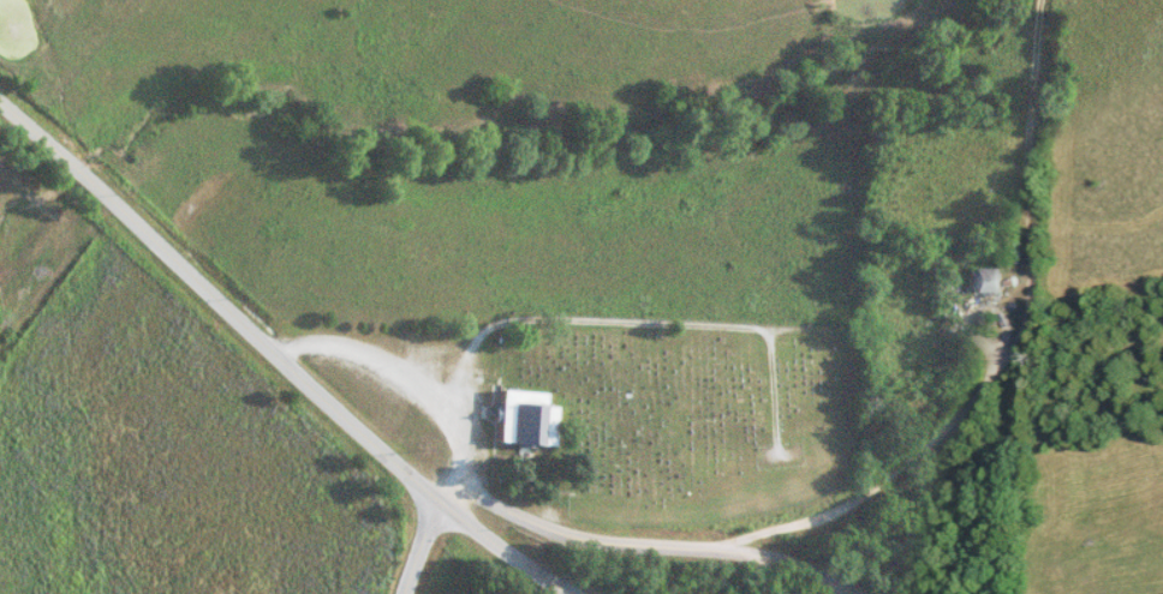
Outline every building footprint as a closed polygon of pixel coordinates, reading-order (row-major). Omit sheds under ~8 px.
[(999,267),(965,267),(965,292),(999,292),(999,267)] [(549,446),(551,406),(539,405),(540,392),(493,389),(490,443),(549,446)]
